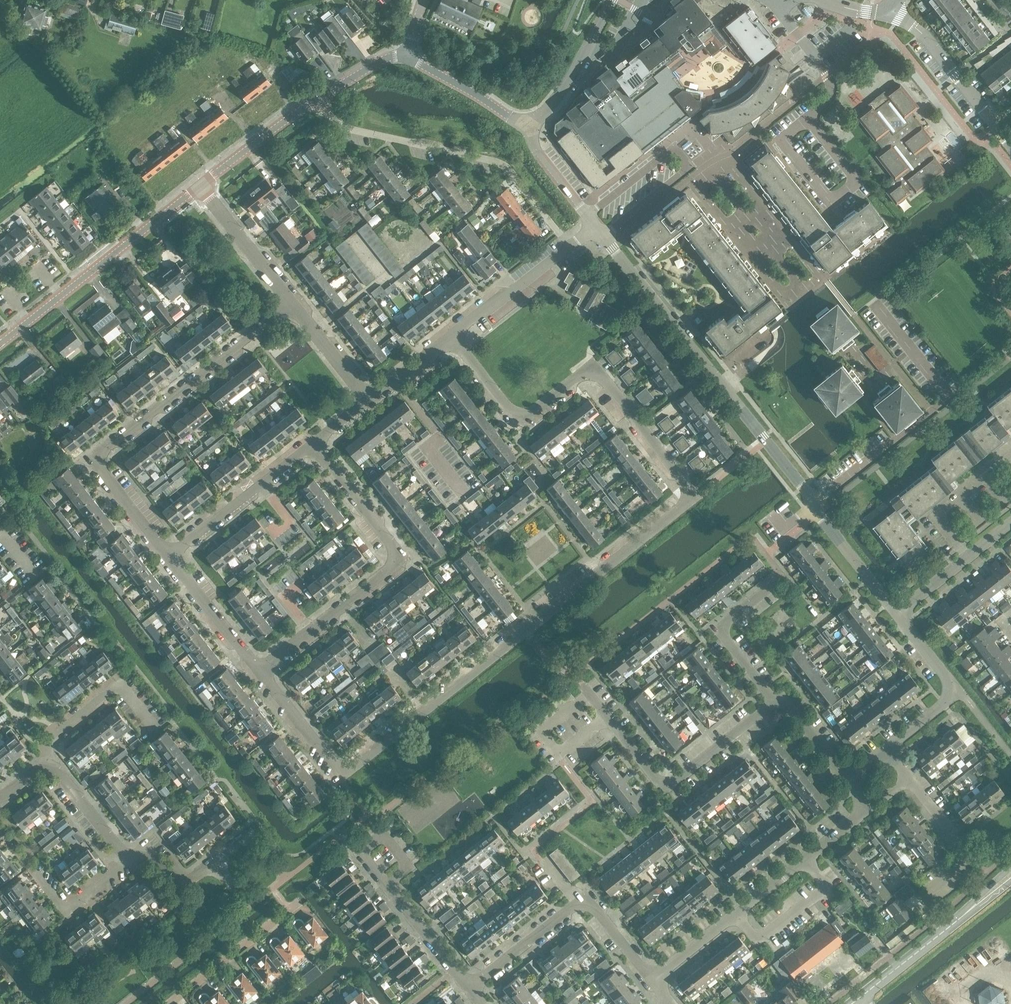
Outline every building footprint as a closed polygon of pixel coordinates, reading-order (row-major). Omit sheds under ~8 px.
[(77,17),(81,5),(65,0),(59,0),(55,10),(77,17)] [(438,13),(469,27),(479,5),(467,0),(444,0),(438,13)] [(741,9),(733,0),(679,0),(673,5),(671,2),(663,16),(666,19),(664,21),(683,46),(684,46),(687,50),(692,50),(695,48),(702,43),(705,47),(705,46),(709,51),(717,44),(717,41),(718,41),(727,42),(717,29),(719,28),(718,27),(741,9)] [(936,8),(946,0),(930,0),(929,0),(936,8)] [(942,16),(960,1),(959,0),(946,0),(936,8),(942,16)] [(942,16),(948,23),(966,9),(960,1),(942,16)] [(970,5),(975,11),(979,8),(976,1),(974,2),(970,5)] [(41,30),(43,25),(46,26),(49,17),(45,15),(47,9),(25,2),(23,10),(20,9),(17,17),(21,18),(19,23),(27,26),(25,33),(32,35),(34,28),(41,30)] [(303,12),(307,9),(304,6),(304,5),(287,10),(293,18),(302,12),(303,12)] [(333,6),(329,9),(335,14),(338,10),(333,6)] [(778,43),(758,18),(752,22),(744,13),(751,8),(749,7),(743,12),(741,9),(718,27),(719,28),(717,29),(727,42),(736,54),(737,54),(738,56),(741,56),(743,55),(745,57),(749,63),(752,63),(754,61),(778,43)] [(332,14),(351,38),(358,32),(356,29),(362,24),(350,8),(341,15),(339,12),(334,16),(333,13),(332,14)] [(948,23),(954,31),(972,17),(966,9),(948,23)] [(982,9),(976,13),(981,19),(985,15),(982,9)] [(162,22),(161,24),(180,29),(180,28),(182,20),(171,17),(173,12),(165,10),(162,22)] [(134,35),(138,22),(111,14),(107,27),(134,35)] [(344,38),(341,35),(339,32),(344,29),(351,38),(332,14),(323,21),(327,26),(323,29),(335,45),(344,38)] [(982,20),(987,26),(991,23),(988,16),(982,20)] [(954,31),(960,39),(978,24),(972,17),(954,31)] [(960,39),(966,46),(984,32),(978,24),(960,39)] [(988,28),(993,34),(997,31),(994,24),(988,28)] [(289,32),(292,36),(296,41),(291,45),(303,61),(312,54),(308,48),(312,44),(316,50),(298,25),(289,32)] [(335,45),(323,29),(318,33),(314,27),(305,34),(298,25),(316,50),(321,46),(326,52),(335,45)] [(639,42),(632,48),(637,54),(662,86),(670,80),(673,78),(673,77),(674,75),(671,72),(676,68),(675,64),(676,63),(680,59),(681,55),(678,51),(676,48),(659,27),(646,37),(650,42),(643,47),(639,42)] [(972,54),(990,40),(984,32),(966,46),(972,54)] [(1001,51),(1006,46),(1003,42),(996,46),(1001,51)] [(993,57),(999,53),(995,48),(989,52),(993,57)] [(710,110),(699,119),(703,124),(710,132),(711,132),(721,131),(721,132),(731,144),(735,141),(736,141),(735,140),(745,133),(745,132),(754,126),(754,125),(763,119),(763,118),(771,112),(772,112),(772,111),(780,105),(781,105),(781,104),(790,97),(790,98),(791,97),(790,97),(795,94),(788,85),(785,81),(786,77),(789,71),(780,68),(778,65),(785,59),(781,54),(779,51),(767,61),(769,64),(762,70),(759,68),(755,75),(754,74),(749,79),(749,78),(744,84),(734,92),(727,95),(728,96),(721,99),(722,101),(715,103),(716,106),(710,110)] [(619,70),(613,75),(639,107),(641,110),(649,103),(657,97),(655,94),(658,92),(663,88),(664,88),(662,86),(637,54),(628,60),(617,69),(619,70)] [(981,58),(982,59),(985,63),(991,58),(988,54),(981,58)] [(1010,79),(1010,64),(1004,55),(997,62),(1010,79)] [(974,64),(978,69),(984,64),(980,60),(974,64)] [(1004,86),(1010,80),(1010,79),(997,62),(989,68),(1004,86)] [(555,124),(554,132),(558,138),(557,140),(578,167),(586,177),(596,189),(618,172),(644,152),(669,132),(690,116),(677,100),(674,95),(675,95),(682,89),(673,78),(670,80),(662,86),(664,88),(663,88),(658,92),(655,94),(657,97),(649,103),(641,110),(639,107),(613,75),(612,73),(605,64),(604,65),(595,72),(587,83),(589,85),(583,89),(584,91),(574,99),(574,100),(567,111),(568,113),(566,114),(555,124)] [(981,74),(996,92),(1004,86),(989,68),(981,74)] [(887,192),(896,204),(910,193),(907,189),(910,186),(916,192),(927,183),(927,184),(933,179),(944,170),(933,156),(931,158),(923,147),(932,140),(914,118),(916,117),(915,115),(913,117),(910,113),(917,107),(900,84),(887,94),(884,91),(868,104),(871,107),(858,117),(884,150),(877,155),(894,178),(889,182),(893,187),(887,192)] [(675,95),(674,95),(677,100),(690,116),(698,109),(700,108),(700,105),(700,94),(695,93),(690,92),(685,90),(685,91),(682,89),(675,95)] [(318,142),(306,151),(314,161),(326,152),(318,142)] [(764,144),(744,160),(754,172),(751,174),(808,246),(810,244),(814,249),(811,250),(828,271),(852,253),(851,252),(886,224),(868,201),(832,230),(764,144)] [(959,150),(968,161),(974,156),(965,146),(959,150)] [(333,161),(326,152),(314,161),(321,171),(333,161)] [(380,156),(367,165),(375,175),(387,165),(380,156)] [(340,171),(333,161),(321,171),(328,180),(340,171)] [(300,171),(295,165),(290,169),(295,175),(300,171)] [(395,175),(387,165),(375,175),(382,184),(395,175)] [(441,169),(429,179),(436,188),(449,179),(441,169)] [(300,171),(295,175),(300,182),(305,177),(300,171)] [(336,190),(348,180),(340,171),(328,180),(336,190)] [(402,184),(395,175),(382,184),(390,194),(402,184)] [(266,205),(278,195),(283,202),(292,195),(283,184),(277,189),(278,189),(275,192),(265,179),(253,188),(266,205)] [(456,188),(449,179),(436,188),(444,198),(456,188)] [(103,184),(94,191),(85,198),(95,212),(92,215),(96,220),(118,203),(103,184)] [(356,190),(351,184),(347,187),(352,194),(356,190)] [(410,194),(402,184),(390,194),(397,203),(410,194)] [(29,200),(29,201),(34,207),(36,205),(39,210),(55,197),(47,186),(29,200)] [(307,186),(302,190),(307,196),(312,192),(307,186)] [(279,220),(266,205),(253,188),(241,198),(254,214),(260,209),(266,216),(260,221),(267,230),(279,220)] [(451,207),(464,198),(456,188),(444,198),(451,207)] [(515,199),(507,188),(496,196),(500,202),(498,204),(499,206),(493,210),(493,211),(490,213),(493,217),(515,199)] [(356,190),(352,194),(356,199),(361,196),(356,190)] [(312,192),(307,196),(312,203),(317,199),(312,192)] [(663,209),(630,236),(646,256),(677,231),(726,291),(741,311),(738,313),(727,322),(722,316),(705,330),(724,354),(745,338),(764,322),(766,325),(775,318),(779,324),(788,317),(772,298),(702,210),(700,211),(686,194),(664,211),(663,209)] [(55,197),(39,210),(38,211),(43,218),(44,216),(48,221),(64,208),(55,197)] [(370,197),(365,201),(370,208),(376,204),(370,197)] [(413,198),(408,201),(413,208),(418,204),(413,198)] [(459,217),(471,207),(464,198),(451,207),(459,217)] [(524,210),(515,199),(493,217),(496,220),(499,218),(505,213),(506,214),(508,212),(513,218),(524,210)] [(418,204),(413,208),(418,213),(422,210),(418,204)] [(367,211),(362,205),(357,209),(362,215),(367,211)] [(64,208),(48,221),(47,222),(51,229),(53,227),(57,232),(73,219),(64,208)] [(533,221),(524,210),(513,218),(517,224),(515,226),(516,228),(510,232),(511,232),(506,236),(509,239),(533,221)] [(367,211),(362,215),(367,222),(372,217),(367,211)] [(244,221),(250,228),(256,223),(250,216),(244,221)] [(380,224),(375,218),(369,223),(374,229),(380,224)] [(73,219),(57,232),(55,233),(60,240),(62,238),(66,243),(82,230),(73,219)] [(333,230),(339,226),(334,219),(328,223),(333,230)] [(429,225),(424,219),(419,223),(424,229),(429,225)] [(531,241),(542,232),(533,221),(509,239),(512,243),(516,239),(517,240),(522,235),(523,237),(526,235),(531,241)] [(22,222),(22,223),(16,227),(18,229),(13,233),(24,247),(25,249),(32,244),(30,242),(35,238),(22,222)] [(300,252),(311,244),(306,238),(299,243),(298,242),(299,242),(283,222),(270,232),(286,252),(295,245),(300,252)] [(371,227),(367,222),(357,230),(361,235),(371,227)] [(478,275),(482,273),(486,278),(496,270),(486,257),(491,253),(468,223),(457,232),(478,259),(470,265),(478,275)] [(429,225),(424,229),(429,235),(434,231),(429,225)] [(374,232),(371,227),(361,235),(365,239),(374,232)] [(313,228),(305,235),(311,243),(320,236),(313,228)] [(71,249),(75,255),(91,242),(82,230),(66,243),(64,244),(69,250),(71,249)] [(2,241),(13,256),(15,257),(21,253),(19,251),(24,247),(13,233),(11,231),(5,236),(7,238),(2,241)] [(378,236),(374,232),(365,239),(368,244),(378,236)] [(382,241),(378,236),(368,244),(372,249),(382,241)] [(2,264),(4,266),(10,261),(8,260),(13,256),(2,241),(1,240),(0,240),(0,262),(2,264)] [(339,253),(349,245),(345,240),(335,247),(339,253)] [(372,249),(376,253),(386,246),(382,241),(372,249)] [(329,245),(325,248),(329,253),(333,250),(329,245)] [(343,257),(353,250),(349,245),(339,253),(343,257)] [(441,245),(436,249),(439,254),(444,250),(441,245)] [(376,253),(379,258),(389,250),(386,246),(376,253)] [(459,249),(454,253),(461,262),(466,258),(459,249)] [(347,262),(357,254),(353,250),(343,257),(347,262)] [(379,258),(383,263),(393,255),(389,250),(379,258)] [(426,257),(430,261),(435,257),(431,253),(426,257)] [(307,254),(295,264),(303,273),(315,264),(307,254)] [(341,259),(337,254),(332,257),(336,263),(341,259)] [(351,267),(360,259),(357,254),(347,262),(351,267)] [(397,260),(393,255),(383,263),(387,268),(397,260)] [(354,272),(364,264),(360,259),(351,267),(354,272)] [(400,265),(397,260),(387,268),(391,272),(400,265)] [(422,260),(417,264),(420,268),(425,264),(422,260)] [(182,292),(186,288),(181,281),(187,277),(191,282),(198,277),(186,263),(180,267),(177,263),(166,271),(182,292)] [(348,268),(344,263),(339,267),(344,272),(348,268)] [(315,264),(303,273),(310,283),(322,273),(315,264)] [(358,276),(368,269),(364,264),(354,272),(358,276)] [(405,270),(400,265),(391,272),(395,278),(405,270)] [(407,271),(411,276),(416,272),(412,267),(407,271)] [(362,281),(372,273),(368,269),(358,276),(362,281)] [(593,278),(576,269),(571,278),(568,277),(566,281),(568,282),(564,289),(580,298),(577,304),(592,313),(589,319),(606,329),(617,309),(601,300),(605,294),(589,285),(593,278)] [(166,271),(155,280),(171,300),(182,292),(166,271)] [(322,273),(310,283),(318,292),(330,283),(322,273)] [(351,282),(356,278),(351,273),(347,276),(351,282)] [(362,281),(365,286),(375,278),(372,273),(362,281)] [(454,281),(465,295),(474,287),(463,273),(454,281)] [(401,283),(406,279),(403,275),(398,279),(401,283)] [(203,281),(197,285),(206,297),(212,292),(203,281)] [(455,302),(465,295),(454,281),(444,288),(455,302)] [(124,289),(136,304),(134,306),(141,316),(150,309),(152,305),(147,299),(134,282),(124,289)] [(363,287),(359,282),(354,286),(358,291),(363,287)] [(397,286),(394,282),(384,289),(388,294),(397,286)] [(330,283),(318,292),(325,302),(337,292),(330,283)] [(455,302),(444,288),(440,283),(430,290),(435,296),(446,310),(455,302)] [(379,294),(384,289),(380,284),(371,292),(375,298),(379,294)] [(383,298),(388,294),(384,289),(379,294),(383,298)] [(345,302),(337,292),(325,302),(333,311),(345,302)] [(425,303),(436,317),(446,310),(435,296),(425,303)] [(208,306),(213,302),(210,298),(205,302),(208,306)] [(376,303),(372,298),(367,302),(371,307),(376,303)] [(165,328),(176,320),(169,312),(161,301),(150,309),(165,328)] [(416,310),(427,325),(436,317),(425,303),(416,310)] [(89,318),(98,330),(103,336),(120,322),(106,304),(89,318)] [(176,320),(184,313),(178,305),(169,312),(176,320)] [(204,310),(200,305),(195,309),(199,314),(204,310)] [(858,331),(844,312),(842,314),(836,305),(812,324),(819,332),(818,333),(832,352),(843,344),(848,340),(848,339),(858,331)] [(349,308),(337,318),(345,327),(357,318),(349,308)] [(375,311),(379,316),(383,313),(379,308),(375,311)] [(406,318),(417,332),(427,325),(416,310),(406,318)] [(194,317),(191,313),(186,317),(189,321),(194,317)] [(212,321),(222,333),(232,325),(222,313),(212,321)] [(703,320),(699,315),(693,320),(697,324),(703,320)] [(128,333),(129,332),(136,326),(137,326),(130,317),(121,324),(128,333)] [(386,326),(391,322),(387,317),(382,321),(386,326)] [(357,318),(345,327),(353,337),(365,327),(357,318)] [(397,326),(408,340),(417,332),(406,318),(397,326)] [(185,324),(182,320),(177,324),(180,328),(185,324)] [(203,328),(212,340),(222,333),(212,321),(203,328)] [(638,323),(624,334),(631,344),(646,333),(638,323)] [(365,327),(353,337),(360,346),(372,337),(365,327)] [(398,332),(394,327),(390,330),(393,335),(398,332)] [(176,332),(172,328),(167,332),(171,336),(176,332)] [(194,335),(203,348),(212,340),(203,328),(194,335)] [(55,344),(65,357),(83,343),(73,330),(55,344)] [(653,343),(646,333),(631,344),(639,354),(653,343)] [(184,343),(194,355),(203,348),(194,335),(184,343)] [(405,341),(401,336),(397,339),(401,345),(405,341)] [(372,337),(360,346),(367,356),(379,346),(372,337)] [(96,358),(105,351),(97,343),(89,350),(96,358)] [(145,349),(148,353),(155,347),(152,343),(145,349)] [(174,350),(184,363),(194,355),(184,343),(174,350)] [(661,352),(653,343),(639,354),(647,363),(661,352)] [(379,346),(367,356),(375,365),(387,356),(379,346)] [(609,361),(619,353),(615,348),(605,356),(609,361)] [(140,359),(148,353),(145,349),(137,356),(140,359)] [(665,365),(668,362),(661,352),(647,363),(654,373),(651,375),(651,376),(665,365)] [(609,361),(613,366),(623,358),(619,353),(609,361)] [(155,363),(166,376),(176,368),(165,355),(155,363)] [(133,358),(125,365),(128,369),(136,362),(133,358)] [(257,378),(267,370),(257,358),(248,366),(257,378)] [(28,386),(47,371),(37,359),(18,373),(28,386)] [(146,371),(156,384),(166,376),(155,363),(146,371)] [(844,405),(863,390),(854,379),(855,379),(854,378),(853,378),(851,375),(852,375),(851,374),(850,374),(842,364),(823,379),(824,380),(816,387),(834,410),(843,403),(844,405)] [(128,369),(125,365),(117,371),(120,375),(128,369)] [(673,374),(665,365),(651,376),(659,385),(673,374)] [(248,366),(238,373),(248,385),(257,378),(248,366)] [(624,381),(634,373),(630,368),(620,376),(624,381)] [(136,378),(146,392),(156,384),(146,371),(136,378)] [(59,388),(68,380),(62,372),(52,379),(59,388)] [(238,373),(229,380),(238,393),(248,385),(238,373)] [(624,381),(628,386),(638,378),(634,373),(624,381)] [(113,374),(105,380),(108,384),(116,378),(113,374)] [(680,385),(673,374),(659,385),(667,395),(680,385)] [(126,386),(137,400),(146,392),(136,378),(126,386)] [(449,398),(462,388),(461,386),(460,386),(454,378),(441,388),(449,398)] [(229,380),(219,388),(229,400),(238,393),(229,380)] [(898,381),(889,389),(888,389),(887,389),(886,390),(886,391),(884,392),(883,392),(882,393),(883,394),(872,402),(887,420),(888,419),(895,428),(918,409),(912,401),(913,400),(898,381)] [(3,412),(2,410),(13,402),(15,404),(21,398),(11,385),(0,393),(0,414),(3,412)] [(137,400),(126,386),(116,394),(126,408),(137,400)] [(283,391),(280,386),(275,390),(279,395),(283,391)] [(891,496),(863,518),(884,544),(886,543),(888,545),(907,569),(925,555),(922,551),(926,548),(899,514),(908,506),(915,515),(951,487),(947,481),(990,448),(993,451),(1010,437),(1010,432),(1006,426),(1010,422),(1010,386),(988,405),(991,409),(971,424),(973,426),(932,458),(936,464),(899,493),(898,491),(896,492),(891,496)] [(89,393),(92,397),(100,390),(97,387),(89,393)] [(639,400),(650,392),(646,387),(635,395),(639,400)] [(219,388),(210,395),(219,408),(229,400),(219,388)] [(456,408),(470,398),(463,390),(464,390),(462,388),(449,398),(456,408)] [(274,399),(279,395),(275,390),(270,394),(274,399)] [(690,390),(676,401),(684,411),(698,400),(690,390)] [(639,400),(643,406),(654,398),(650,392),(639,400)] [(274,399),(270,394),(265,398),(269,402),(274,399)] [(78,402),(80,406),(88,400),(85,396),(78,402)] [(265,398),(261,402),(264,406),(269,402),(265,398)] [(464,418),(477,408),(478,407),(476,405),(476,406),(470,398),(456,408),(464,418)] [(578,406),(588,419),(598,411),(589,399),(581,405),(580,404),(578,406)] [(98,408),(109,422),(119,414),(108,400),(98,408)] [(691,421),(705,410),(698,400),(684,411),(691,421)] [(192,409),(203,423),(213,415),(202,401),(192,409)] [(405,422),(409,419),(415,414),(405,401),(396,407),(394,408),(405,422)] [(422,404),(427,410),(431,407),(425,401),(422,404)] [(73,412),(80,406),(78,402),(70,408),(73,412)] [(260,410),(264,406),(261,402),(256,405),(260,410)] [(255,414),(260,410),(256,405),(251,409),(255,414)] [(577,408),(569,415),(578,426),(588,419),(578,406),(576,407),(577,408)] [(287,415),(296,427),(306,419),(296,407),(287,415)] [(472,428),(485,417),(479,410),(479,409),(478,407),(477,408),(464,418),(472,428)] [(88,416),(99,429),(109,422),(98,408),(88,416)] [(395,430),(405,422),(394,408),(392,410),(393,410),(385,416),(395,430)] [(192,409),(182,417),(193,431),(203,423),(192,409)] [(255,414),(251,409),(247,413),(250,417),(255,414)] [(713,419),(705,410),(691,421),(699,430),(713,419)] [(58,418),(61,421),(69,415),(66,411),(58,418)] [(250,417),(247,413),(242,416),(245,421),(250,417)] [(436,414),(432,417),(437,423),(441,420),(436,414)] [(277,422),(287,435),(296,427),(287,415),(277,422)] [(569,415),(561,421),(560,420),(558,421),(568,434),(578,426),(569,415)] [(661,428),(671,420),(667,415),(657,423),(661,428)] [(79,423),(89,437),(99,429),(88,416),(79,423)] [(242,416),(237,420),(241,425),(245,421),(242,416)] [(375,424),(385,437),(395,430),(385,416),(377,423),(376,422),(375,424)] [(182,417),(172,425),(183,439),(193,431),(182,417)] [(479,438),(493,427),(492,425),(491,425),(485,417),(472,428),(479,438)] [(53,427),(61,421),(58,418),(50,424),(53,427)] [(721,429),(713,419),(699,430),(706,440),(703,442),(703,443),(717,432),(721,429)] [(241,425),(237,420),(232,424),(236,428),(241,425)] [(446,427),(441,420),(437,423),(442,430),(446,427)] [(661,428),(665,434),(675,425),(671,420),(661,428)] [(557,424),(549,430),(559,442),(568,434),(558,421),(557,423),(557,424)] [(268,430),(277,442),(287,435),(277,422),(268,430)] [(69,431),(79,445),(89,437),(79,423),(69,431)] [(375,445),(385,437),(375,424),(373,425),(373,426),(365,432),(375,445)] [(487,447),(500,437),(494,429),(495,429),(493,427),(479,438),(487,447)] [(605,433),(608,436),(614,431),(611,428),(605,433)] [(215,439),(223,433),(220,429),(212,435),(215,439)] [(427,429),(420,435),(423,439),(430,433),(427,429)] [(258,437),(268,449),(277,442),(268,430),(258,437)] [(549,430),(542,436),(541,435),(539,437),(549,449),(559,442),(549,430)] [(58,439),(69,453),(79,445),(69,431),(58,439)] [(154,439),(165,453),(175,445),(164,431),(154,439)] [(366,453),(369,450),(375,445),(365,432),(357,438),(357,437),(355,439),(366,453)] [(725,441),(717,432),(703,443),(711,452),(725,441)] [(451,433),(447,436),(452,443),(456,440),(451,433)] [(622,442),(616,434),(604,443),(612,453),(625,443),(623,441),(622,442)] [(215,439),(212,435),(204,441),(207,445),(215,439)] [(217,441),(220,445),(228,439),(225,435),(217,441)] [(676,448),(687,440),(683,435),(672,443),(676,448)] [(268,449),(258,437),(249,445),(258,457),(268,449)] [(495,457),(508,447),(508,446),(507,444),(506,445),(500,437),(487,447),(495,457)] [(538,439),(530,446),(539,457),(549,449),(539,437),(537,438),(538,439)] [(591,443),(594,447),(601,442),(598,438),(591,443)] [(154,439),(144,447),(155,460),(157,463),(160,460),(158,458),(165,453),(154,439)] [(356,461),(366,453),(355,439),(353,440),(353,441),(345,447),(356,461)] [(417,444),(416,443),(413,440),(407,445),(410,449),(417,444)] [(457,449),(458,449),(461,446),(456,440),(452,443),(457,449)] [(676,448),(680,453),(691,445),(687,440),(676,448)] [(212,451),(220,445),(217,441),(209,447),(212,451)] [(733,451),(725,441),(711,452),(719,462),(733,451)] [(588,452),(594,447),(591,443),(585,448),(588,452)] [(631,453),(625,446),(626,445),(625,443),(612,453),(620,462),(631,453)] [(196,454),(204,448),(201,444),(193,451),(196,454)] [(410,449),(407,445),(401,450),(404,454),(410,449)] [(508,446),(508,447),(495,457),(503,467),(516,457),(509,449),(510,448),(508,446)] [(144,447),(134,454),(145,468),(155,460),(144,447)] [(230,457),(240,471),(251,463),(240,449),(230,457)] [(206,451),(197,457),(200,461),(208,454),(206,451)] [(463,456),(468,462),(471,459),(466,453),(463,456)] [(578,453),(572,459),(575,462),(581,457),(578,453)] [(638,461),(631,453),(620,462),(628,472),(640,462),(639,461),(638,461)] [(134,454),(124,462),(135,476),(145,468),(134,454)] [(692,467),(702,459),(698,454),(688,462),(692,467)] [(388,461),(391,464),(397,459),(394,455),(388,461)] [(406,456),(402,459),(407,466),(411,462),(406,456)] [(220,465),(230,479),(240,471),(230,457),(220,465)] [(591,464),(586,457),(582,460),(588,467),(591,464)] [(174,465),(177,469),(185,463),(182,459),(174,465)] [(473,469),(477,466),(471,459),(468,462),(473,469)] [(575,462),(572,459),(565,464),(569,467),(575,462)] [(692,467),(696,473),(706,465),(702,459),(692,467)] [(391,464),(388,461),(381,466),(384,469),(391,464)] [(580,462),(576,465),(582,471),(586,469),(580,462)] [(647,473),(641,465),(642,464),(640,462),(628,472),(635,482),(647,473)] [(511,464),(504,469),(507,473),(514,467),(511,464)] [(170,475),(177,469),(174,465),(167,471),(170,475)] [(179,471),(182,475),(190,469),(187,465),(179,471)] [(230,479),(220,465),(210,473),(220,487),(230,479)] [(76,477),(68,467),(55,478),(52,480),(57,485),(59,483),(63,488),(76,477)] [(417,478),(421,475),(416,469),(412,472),(417,478)] [(559,469),(552,474),(555,478),(562,473),(559,469)] [(598,480),(601,477),(597,470),(593,473),(598,480)] [(153,471),(150,474),(155,480),(158,477),(153,471)] [(174,481),(182,475),(179,471),(171,477),(174,481)] [(371,480),(378,474),(375,471),(368,476),(371,480)] [(380,492),(394,482),(386,471),(372,482),(379,490),(378,490),(380,492)] [(478,475),(483,482),(487,479),(482,472),(478,475)] [(653,481),(647,473),(635,482),(643,492),(656,482),(654,480),(653,481)] [(155,480),(158,484),(166,478),(163,474),(158,477),(155,480)] [(501,478),(498,474),(491,479),(494,483),(501,478)] [(426,482),(421,475),(417,478),(423,485),(426,482)] [(592,485),(596,482),(591,475),(587,478),(592,485)] [(538,487),(529,476),(523,480),(526,483),(516,491),(527,504),(529,503),(528,503),(537,496),(533,491),(538,487)] [(76,477),(63,488),(70,498),(84,487),(76,477)] [(607,483),(601,477),(598,480),(603,486),(607,483)] [(192,487),(203,501),(213,493),(202,479),(192,487)] [(314,479),(300,489),(308,499),(322,489),(314,479)] [(491,479),(485,485),(488,488),(494,483),(491,479)] [(558,479),(547,488),(553,496),(552,497),(553,499),(566,489),(558,479)] [(150,490),(158,484),(155,480),(147,487),(150,490)] [(160,486),(163,490),(171,484),(168,480),(160,486)] [(382,494),(388,502),(401,491),(394,482),(380,492),(381,494),(382,494)] [(601,488),(596,482),(592,485),(597,491),(601,488)] [(651,502),(662,493),(656,485),(657,484),(656,482),(643,492),(651,502)] [(155,496),(163,490),(160,486),(152,493),(155,496)] [(92,497),(84,487),(70,498),(68,500),(72,505),(75,503),(78,507),(92,497)] [(182,495),(193,508),(203,501),(192,487),(182,495)] [(329,498),(322,489),(308,499),(316,509),(329,498)] [(433,498),(437,495),(432,489),(428,492),(433,498)] [(555,501),(556,500),(562,508),(574,499),(566,489),(553,499),(555,501)] [(50,498),(44,490),(40,493),(46,501),(50,498)] [(481,493),(478,490),(472,495),(475,498),(481,493)] [(613,499),(617,496),(612,490),(608,493),(613,499)] [(395,512),(409,501),(401,491),(388,502),(394,510),(395,512)] [(527,504),(516,491),(506,499),(517,512),(525,506),(527,504)] [(172,502),(183,516),(193,508),(182,495),(172,502)] [(442,501),(437,495),(433,498),(438,504),(442,501)] [(475,498),(472,495),(466,500),(468,504),(475,498)] [(607,504),(611,501),(606,495),(602,498),(607,504)] [(622,503),(617,496),(613,499),(618,506),(622,503)] [(78,507),(86,517),(99,507),(92,497),(78,507)] [(50,498),(46,501),(52,508),(56,506),(50,498)] [(337,508),(329,498),(316,509),(324,519),(337,508)] [(509,518),(517,512),(506,499),(497,506),(507,520),(509,518)] [(574,499),(562,508),(568,516),(567,517),(569,519),(581,508),(574,499)] [(292,512),(296,509),(289,501),(286,504),(292,512)] [(417,511),(409,501),(395,512),(397,514),(397,513),(403,521),(417,511)] [(616,507),(611,501),(607,504),(612,510),(616,507)] [(162,510),(173,524),(183,516),(172,502),(162,510)] [(452,510),(455,514),(462,509),(459,505),(452,510)] [(487,514),(497,527),(505,521),(507,520),(497,506),(487,514)] [(86,517),(94,527),(107,516),(99,507),(86,517)] [(332,529),(345,518),(337,508),(324,519),(332,529)] [(443,511),(448,517),(452,514),(447,508),(443,511)] [(570,521),(571,520),(577,527),(589,518),(581,508),(569,519),(570,521)] [(302,517),(296,509),(292,512),(298,520),(302,517)] [(632,516),(627,509),(623,512),(629,519),(632,516)] [(62,520),(66,517),(59,510),(56,513),(62,520)] [(424,521),(417,511),(403,521),(409,529),(410,531),(424,521)] [(452,514),(448,517),(453,524),(457,521),(452,514)] [(489,533),(497,527),(487,514),(477,522),(487,535),(488,535),(490,534),(489,533)] [(627,521),(621,514),(617,517),(623,524),(627,521)] [(112,535),(109,531),(115,527),(107,516),(94,527),(100,535),(96,539),(100,544),(112,535)] [(66,517),(62,520),(68,528),(72,525),(66,517)] [(266,531),(261,524),(256,518),(246,526),(256,539),(266,531)] [(589,518),(577,527),(584,535),(583,536),(584,538),(597,528),(589,518)] [(308,532),(311,529),(305,521),(301,524),(308,532)] [(412,533),(419,541),(432,530),(424,521),(410,531),(412,533)] [(488,535),(487,535),(477,522),(467,530),(477,543),(486,536),(486,537),(488,535)] [(246,526),(236,533),(246,547),(256,539),(246,526)] [(462,527),(458,531),(464,537),(468,534),(462,527)] [(585,540),(587,539),(593,547),(605,538),(597,528),(584,538),(585,540)] [(71,532),(77,540),(81,537),(75,529),(71,532)] [(317,537),(311,529),(308,532),(314,540),(317,537)] [(419,541),(425,549),(424,549),(426,551),(440,540),(432,530),(419,541)] [(343,531),(335,537),(338,541),(347,534),(343,531)] [(89,537),(86,533),(81,537),(77,540),(75,542),(79,548),(86,543),(84,540),(89,537)] [(236,533),(226,541),(237,554),(238,556),(243,552),(241,551),(246,547),(236,533)] [(126,536),(124,538),(121,534),(115,539),(112,535),(100,544),(103,548),(108,545),(115,555),(129,544),(131,543),(126,536)] [(324,546),(327,550),(335,544),(332,540),(324,546)] [(434,561),(448,550),(440,540),(426,551),(427,553),(428,552),(434,561)] [(226,541),(216,548),(227,562),(237,554),(226,541)] [(801,541),(789,551),(796,559),(814,546),(811,543),(805,547),(801,541)] [(137,554),(129,544),(115,555),(123,565),(137,554)] [(266,552),(269,555),(277,549),(274,546),(266,552)] [(319,556),(327,550),(324,546),(316,553),(319,556)] [(796,559),(803,568),(814,559),(810,553),(816,549),(814,546),(796,559)] [(347,555),(357,568),(367,560),(357,547),(347,555)] [(216,548),(206,556),(217,570),(227,562),(216,548)] [(462,571),(475,560),(476,560),(474,558),(467,550),(454,561),(462,571)] [(743,550),(740,552),(754,570),(763,563),(753,551),(748,555),(743,550)] [(261,562),(269,555),(266,552),(258,558),(261,562)] [(754,570),(740,552),(737,555),(742,560),(736,565),(745,576),(754,570)] [(131,575),(145,564),(137,554),(123,565),(131,575)] [(304,562),(307,565),(315,559),(312,555),(304,562)] [(337,563),(347,576),(357,568),(347,555),(337,563)] [(97,570),(99,568),(103,565),(97,557),(91,562),(97,570)] [(824,560),(819,564),(814,559),(803,568),(809,576),(827,563),(824,560)] [(470,581),(483,570),(477,562),(476,560),(475,560),(462,571),(470,581)] [(1010,581),(1010,568),(1007,562),(1002,566),(996,560),(993,563),(1008,583),(1010,581)] [(2,586),(6,582),(2,577),(8,572),(0,561),(0,583),(2,586)] [(249,571),(258,565),(255,561),(247,567),(249,571)] [(299,572),(307,565),(304,562),(296,568),(299,572)] [(106,563),(103,565),(99,568),(106,576),(109,573),(107,570),(110,567),(106,563)] [(327,570),(338,584),(347,576),(337,563),(327,570)] [(745,576),(736,565),(731,569),(726,563),(723,566),(737,583),(745,576)] [(809,576),(816,585),(828,575),(824,570),(829,566),(827,563),(809,576)] [(989,576),(1000,590),(1008,583),(993,563),(989,566),(994,572),(989,576)] [(152,574),(145,564),(131,575),(139,584),(152,574)] [(737,583),(723,566),(720,568),(724,574),(719,578),(728,590),(737,583)] [(249,571),(247,567),(238,573),(241,577),(249,571)] [(317,578),(328,591),(338,584),(327,570),(317,578)] [(477,590),(491,580),(489,578),(483,570),(470,581),(477,590)] [(424,572),(414,580),(424,593),(435,585),(424,572)] [(444,580),(438,573),(435,576),(440,583),(444,580)] [(991,596),(1000,590),(989,576),(984,580),(979,573),(976,576),(991,596)] [(146,594),(160,583),(152,574),(139,584),(146,594)] [(838,577),(832,581),(828,575),(816,585),(823,593),(840,580),(838,577)] [(112,576),(108,579),(114,587),(119,584),(112,576)] [(235,576),(227,583),(230,586),(238,580),(235,576)] [(991,596),(976,576),(972,579),(977,586),(972,589),(983,603),(991,596)] [(728,590),(719,578),(714,582),(709,577),(706,579),(720,596),(728,590)] [(42,578),(29,589),(23,593),(27,597),(32,593),(37,599),(52,587),(48,582),(46,583),(42,578)] [(256,581),(262,588),(266,586),(260,578),(256,581)] [(317,578),(307,586),(318,599),(328,591),(317,578)] [(720,596),(706,579),(703,582),(708,587),(702,592),(711,603),(720,596)] [(414,580),(404,588),(415,601),(424,593),(414,580)] [(485,600),(498,590),(492,582),(492,581),(491,580),(477,590),(485,600)] [(823,593),(830,602),(841,593),(837,587),(843,583),(840,580),(823,593)] [(160,583),(146,594),(154,604),(168,594),(160,583)] [(121,596),(121,595),(125,592),(119,584),(114,587),(121,596)] [(266,586),(262,588),(269,597),(272,594),(266,586)] [(405,609),(415,601),(404,588),(403,586),(396,591),(397,593),(394,595),(405,609)] [(445,589),(450,596),(454,593),(449,586),(445,589)] [(38,615),(39,613),(58,599),(54,594),(56,592),(52,587),(37,599),(35,601),(39,607),(34,611),(38,615)] [(974,610),(983,603),(972,589),(968,593),(962,587),(959,590),(974,610)] [(242,588),(228,599),(236,609),(250,599),(252,597),(248,592),(246,594),(242,588)] [(493,610),(506,599),(505,597),(504,598),(498,590),(485,600),(493,610)] [(703,610),(711,603),(702,592),(697,596),(692,590),(689,592),(703,610)] [(955,603),(966,616),(974,610),(959,590),(955,593),(960,599),(955,603)] [(703,610),(689,592),(686,595),(691,601),(685,605),(694,617),(703,610)] [(459,599),(454,593),(450,596),(455,602),(459,599)] [(394,595),(384,603),(395,617),(405,609),(394,595)] [(14,596),(9,600),(13,604),(18,600),(14,596)] [(127,596),(124,599),(130,607),(134,604),(127,596)] [(278,608),(282,605),(275,597),(272,600),(278,608)] [(58,599),(39,613),(42,617),(46,615),(50,621),(52,619),(68,607),(64,602),(62,603),(58,599)] [(250,599),(236,609),(244,619),(257,608),(250,599)] [(506,599),(493,610),(500,620),(514,610),(507,601),(508,601),(506,599)] [(957,623),(966,616),(955,603),(951,607),(945,600),(942,603),(957,623)] [(1009,609),(1010,607),(1010,604),(1008,600),(1000,607),(1004,613),(1009,609)] [(168,622),(182,611),(174,601),(167,607),(165,604),(154,613),(164,625),(168,622)] [(439,612),(447,606),(444,602),(436,608),(439,612)] [(859,611),(852,602),(837,614),(844,623),(859,611)] [(398,620),(395,617),(384,603),(375,611),(385,624),(388,628),(398,620)] [(957,623),(942,603),(938,606),(943,612),(938,616),(949,630),(957,623)] [(140,612),(134,604),(130,607),(136,615),(140,612)] [(288,613),(282,605),(278,608),(284,616),(288,613)] [(7,609),(13,617),(17,614),(11,606),(7,609)] [(469,612),(465,606),(464,606),(461,609),(466,615),(469,612)] [(72,612),(68,607),(52,619),(57,625),(52,629),(55,633),(74,618),(70,613),(72,612)] [(257,608),(244,619),(252,629),(265,618),(257,608)] [(428,615),(431,618),(439,612),(436,608),(428,615)] [(452,612),(449,608),(441,614),(444,618),(452,612)] [(20,612),(25,620),(29,616),(24,609),(20,612)] [(190,621),(182,611),(168,622),(176,632),(190,621)] [(375,611),(364,619),(375,632),(379,636),(384,632),(381,628),(385,624),(375,611)] [(866,619),(859,611),(844,623),(851,631),(866,619)] [(474,619),(469,612),(466,615),(471,621),(474,619)] [(662,620),(674,635),(683,628),(676,620),(672,615),(671,613),(662,620)] [(19,625),(23,621),(17,614),(13,617),(19,625)] [(441,614),(433,621),(436,625),(444,618),(441,614)] [(416,623),(419,627),(427,621),(424,617),(416,623)] [(77,623),(74,618),(55,633),(58,637),(63,633),(68,639),(82,628),(84,627),(80,621),(77,623)] [(259,639),(273,628),(265,618),(252,629),(259,639)] [(872,628),(866,619),(851,631),(857,640),(872,628)] [(653,626),(665,642),(674,635),(662,620),(653,626)] [(190,621),(176,632),(171,635),(174,639),(177,637),(181,643),(184,641),(197,631),(199,630),(194,623),(192,624),(190,621)] [(408,630),(411,633),(419,627),(416,623),(408,630)] [(421,630),(424,634),(433,627),(429,623),(421,630)] [(146,627),(152,635),(156,632),(150,624),(146,627)] [(455,633),(466,646),(476,639),(465,625),(455,633)] [(485,632),(480,625),(476,628),(481,635),(485,632)] [(657,648),(665,642),(653,626),(645,633),(657,648)] [(29,638),(33,634),(27,627),(23,631),(29,638)] [(985,627),(971,639),(978,647),(998,631),(995,628),(989,633),(985,627)] [(879,636),(872,628),(857,640),(864,648),(879,636)] [(11,636),(8,632),(5,634),(0,629),(0,644),(11,636)] [(39,629),(35,632),(40,638),(44,635),(39,629)] [(421,630),(413,636),(416,640),(424,634),(421,630)] [(205,641),(197,631),(184,641),(191,651),(205,641)] [(360,644),(355,638),(349,631),(339,639),(350,652),(360,644)] [(1001,635),(998,631),(978,647),(984,656),(998,645),(994,641),(1001,635)] [(87,632),(78,639),(82,644),(91,637),(87,632)] [(162,640),(156,632),(152,635),(158,643),(162,640)] [(397,639),(400,643),(408,636),(405,632),(397,639)] [(445,641),(456,654),(466,646),(455,633),(445,641)] [(648,655),(657,648),(645,633),(636,640),(648,655)] [(0,644),(0,660),(11,652),(7,646),(14,639),(11,636),(0,644)] [(886,645),(879,636),(864,648),(871,657),(886,645)] [(339,639),(329,646),(340,660),(350,652),(339,639)] [(400,643),(397,639),(389,645),(392,649),(400,643)] [(413,642),(410,639),(401,645),(404,649),(413,642)] [(640,662),(648,655),(636,640),(628,647),(640,662)] [(213,650),(205,641),(191,651),(199,661),(213,650)] [(436,648),(446,662),(456,654),(445,641),(436,648)] [(77,646),(74,642),(68,647),(71,651),(77,646)] [(391,652),(390,651),(383,642),(378,646),(386,656),(391,652)] [(954,642),(949,646),(953,650),(957,646),(954,642)] [(51,653),(55,650),(49,643),(45,646),(51,653)] [(166,643),(165,644),(159,648),(165,657),(167,655),(171,652),(172,651),(166,643)] [(799,644),(784,655),(791,664),(806,653),(799,644)] [(401,645),(392,653),(396,658),(399,656),(397,654),(404,649),(401,645)] [(893,653),(886,645),(871,657),(878,665),(893,653)] [(1010,649),(1010,648),(1008,645),(1002,650),(998,645),(984,656),(991,664),(1010,649)] [(343,664),(340,660),(329,646),(319,654),(330,668),(333,671),(343,664)] [(386,656),(378,646),(372,650),(380,660),(381,660),(386,656)] [(50,655),(43,647),(37,652),(43,660),(50,655)] [(68,647),(61,653),(64,657),(71,651),(68,647)] [(631,668),(640,662),(628,647),(619,653),(631,668)] [(704,656),(698,647),(697,647),(682,659),(689,668),(704,656)] [(87,651),(104,672),(114,664),(103,651),(97,656),(91,648),(87,651)] [(426,656),(437,670),(446,662),(436,648),(426,656)] [(991,664),(998,673),(1010,662),(1008,658),(1010,655),(1010,649),(991,664)] [(213,650),(199,661),(207,671),(221,661),(213,650)] [(372,650),(367,654),(375,664),(380,660),(372,650)] [(83,667),(94,680),(104,672),(87,651),(83,654),(89,662),(83,667)] [(0,660),(0,665),(5,672),(27,656),(24,652),(16,658),(11,652),(0,660)] [(177,659),(171,652),(167,655),(174,662),(177,659)] [(386,656),(381,660),(386,665),(396,658),(392,653),(391,652),(386,656)] [(623,675),(631,668),(619,653),(611,660),(623,675)] [(806,653),(791,664),(797,673),(813,661),(806,653)] [(319,654),(310,662),(320,675),(330,668),(319,654)] [(27,656),(5,672),(14,683),(27,672),(22,665),(30,659),(27,656)] [(416,664),(427,677),(437,670),(426,656),(416,664)] [(662,656),(657,660),(662,665),(667,662),(662,656)] [(711,664),(704,656),(689,668),(696,676),(711,664)] [(51,667),(58,662),(55,658),(48,663),(51,667)] [(388,670),(380,660),(375,664),(376,665),(379,669),(383,674),(388,670)] [(614,682),(623,675),(611,660),(602,667),(614,682)] [(364,671),(372,665),(369,661),(361,667),(364,671)] [(813,661),(797,673),(804,681),(819,670),(813,661)] [(310,662),(300,670),(310,683),(320,675),(310,662)] [(1010,676),(1010,662),(998,673),(1004,681),(1010,676)] [(51,667),(48,663),(41,669),(44,673),(51,667)] [(176,666),(183,674),(187,671),(180,663),(176,666)] [(67,667),(84,688),(94,680),(83,667),(77,671),(71,664),(67,667)] [(406,672),(410,677),(417,685),(427,677),(416,664),(406,672)] [(718,673),(711,664),(696,676),(703,685),(718,673)] [(367,672),(370,676),(379,669),(376,665),(367,672)] [(63,682),(74,696),(84,688),(67,667),(63,670),(69,678),(63,682)] [(353,673),(356,677),(364,671),(361,667),(353,673)] [(221,689),(235,678),(236,677),(231,671),(230,672),(227,668),(222,672),(219,669),(209,677),(212,680),(213,679),(221,689)] [(300,670),(290,677),(300,691),(310,683),(300,670)] [(819,670),(804,681),(811,690),(826,678),(819,670)] [(183,674),(189,681),(193,679),(187,671),(183,674)] [(367,672),(358,679),(361,683),(370,676),(367,672)] [(911,694),(920,687),(908,672),(899,679),(911,694)] [(724,681),(718,673),(703,685),(709,693),(724,681)] [(202,680),(198,674),(193,679),(189,681),(189,682),(193,687),(202,680)] [(345,686),(353,680),(350,676),(342,682),(345,686)] [(632,676),(627,680),(633,688),(638,684),(632,676)] [(229,699),(242,688),(235,678),(221,689),(229,699)] [(826,678),(811,690),(818,698),(833,687),(826,678)] [(902,701),(911,694),(899,679),(890,686),(902,701)] [(53,691),(63,704),(74,696),(63,682),(57,687),(51,680),(47,683),(53,691)] [(731,690),(724,681),(709,693),(716,702),(731,690)] [(334,689),(337,692),(345,686),(342,682),(334,689)] [(357,686),(354,682),(346,689),(349,692),(357,686)] [(380,692),(391,705),(401,697),(390,684),(380,692)] [(894,708),(902,701),(890,686),(882,692),(894,708)] [(833,687),(818,698),(825,707),(840,696),(833,687)] [(242,688),(229,699),(236,708),(250,698),(242,688)] [(381,713),(391,705),(380,692),(377,688),(367,695),(371,699),(381,713)] [(349,692),(346,689),(338,695),(341,699),(349,692)] [(644,689),(629,701),(636,710),(651,698),(644,689)] [(738,699),(731,690),(716,702),(723,711),(738,699)] [(209,699),(202,691),(198,694),(205,702),(209,699)] [(325,701),(333,695),(330,691),(322,698),(325,701)] [(885,714),(894,708),(882,692),(873,699),(885,714)] [(253,701),(250,698),(236,708),(244,718),(258,707),(259,706),(254,700),(253,701)] [(317,708),(325,701),(322,698),(314,704),(317,708)] [(338,701),(335,698),(327,704),(330,708),(338,701)] [(658,706),(651,698),(636,710),(643,718),(658,706)] [(215,707),(209,699),(205,702),(211,710),(215,707)] [(361,707),(371,721),(381,713),(371,699),(361,707)] [(865,706),(877,721),(885,714),(873,699),(865,706)] [(351,715),(362,728),(371,721),(361,707),(358,703),(348,711),(351,715)] [(322,714),(330,708),(327,704),(319,710),(322,714)] [(658,706),(643,718),(650,727),(665,715),(658,706)] [(856,713),(868,728),(877,721),(865,706),(856,713)] [(265,717),(258,707),(244,718),(252,728),(265,717)] [(116,709),(106,717),(121,736),(125,733),(120,728),(127,723),(116,709)] [(218,710),(214,713),(220,721),(224,718),(218,710)] [(848,719),(860,734),(868,728),(856,713),(848,719)] [(341,722),(352,736),(362,728),(351,715),(341,722)] [(656,735),(671,723),(665,715),(650,727),(656,735)] [(106,717),(96,725),(107,739),(113,734),(117,739),(121,736),(106,717)] [(265,717),(252,728),(260,738),(273,727),(265,717)] [(220,721),(226,729),(230,726),(224,718),(220,721)] [(839,726),(851,741),(860,734),(848,719),(839,726)] [(341,722),(331,730),(342,744),(352,736),(341,722)] [(663,744),(678,732),(671,723),(656,735),(663,744)] [(96,725),(86,733),(101,752),(105,749),(101,743),(107,739),(96,725)] [(5,741),(17,757),(23,753),(21,751),(26,747),(15,733),(11,728),(7,731),(7,732),(6,733),(9,737),(5,741)] [(949,730),(943,735),(954,749),(964,742),(953,728),(950,731),(949,730)] [(233,729),(225,736),(231,744),(240,737),(233,729)] [(174,741),(166,731),(152,741),(157,748),(152,752),(155,756),(174,741)] [(685,741),(678,732),(663,744),(670,753),(685,741)] [(101,752),(86,733),(76,741),(89,757),(95,753),(97,755),(101,752)] [(287,745),(279,735),(266,746),(274,756),(287,745)] [(957,753),(954,749),(943,735),(944,736),(940,739),(939,738),(934,742),(945,757),(948,760),(957,753)] [(763,746),(770,755),(787,741),(785,737),(779,742),(775,736),(763,746)] [(142,742),(138,738),(130,744),(134,748),(142,742)] [(6,763),(11,759),(12,761),(17,757),(5,741),(0,745),(0,756),(6,763)] [(76,741),(65,749),(76,762),(80,768),(85,764),(90,759),(89,757),(76,741)] [(182,751),(174,741),(155,756),(158,760),(163,755),(168,762),(182,751)] [(787,741),(770,755),(776,763),(788,753),(784,748),(790,744),(787,741)] [(930,745),(924,749),(936,764),(945,757),(934,742),(933,742),(934,743),(931,746),(930,745)] [(295,755),(287,745),(274,756),(282,766),(295,755)] [(243,747),(239,750),(244,757),(248,754),(243,747)] [(128,752),(125,749),(119,754),(122,758),(128,752)] [(914,757),(926,772),(929,776),(939,768),(936,764),(924,749),(924,750),(925,751),(921,754),(920,752),(914,757)] [(190,761),(182,751),(168,762),(173,768),(168,772),(171,776),(190,761)] [(137,753),(133,757),(139,764),(142,760),(137,753)] [(590,763),(596,770),(604,781),(617,771),(612,764),(616,761),(613,757),(609,760),(603,753),(590,763)] [(798,754),(793,759),(788,753),(776,763),(783,771),(801,757),(798,754)] [(122,758),(119,754),(112,760),(115,763),(122,758)] [(303,765),(295,755),(282,766),(289,775),(303,765)] [(969,760),(972,764),(978,759),(975,755),(969,760)] [(783,771),(790,780),(802,770),(797,765),(803,760),(801,757),(783,771)] [(257,769),(261,766),(255,758),(251,761),(257,769)] [(746,759),(737,766),(749,781),(757,774),(746,759)] [(171,776),(174,780),(179,775),(184,782),(198,771),(190,761),(171,776)] [(982,765),(980,761),(974,766),(976,770),(982,765)] [(104,763),(97,768),(101,774),(108,768),(104,763)] [(959,768),(962,771),(968,766),(965,763),(959,768)] [(310,775),(303,765),(289,775),(297,785),(310,775)] [(257,769),(264,777),(268,774),(261,766),(257,769)] [(737,766),(728,773),(740,788),(749,781),(737,766)] [(144,770),(149,777),(153,774),(147,767),(144,770)] [(973,772),(970,769),(964,773),(967,777),(973,772)] [(812,771),(806,776),(802,770),(790,780),(797,788),(814,774),(812,771)] [(950,775),(953,779),(959,774),(956,770),(950,775)] [(206,781),(198,771),(184,782),(189,788),(183,792),(187,796),(192,792),(206,781)] [(617,771),(604,781),(617,798),(630,787),(625,781),(629,778),(626,774),(622,777),(617,771)] [(146,779),(141,772),(137,775),(142,782),(146,779)] [(728,773),(720,780),(732,795),(740,788),(728,773)] [(797,788),(803,797),(815,787),(811,782),(817,777),(814,774),(797,788)] [(89,775),(84,779),(88,784),(93,780),(89,775)] [(114,782),(109,775),(95,786),(103,797),(122,781),(119,778),(114,782)] [(318,784),(310,775),(297,785),(305,795),(318,784)] [(964,780),(961,776),(955,781),(958,784),(964,780)] [(158,777),(153,781),(157,786),(162,783),(158,777)] [(273,788),(277,785),(270,777),(267,781),(273,788)] [(947,778),(941,782),(944,786),(950,781),(947,778)] [(152,786),(146,779),(142,782),(148,789),(152,786)] [(1000,795),(1004,792),(993,779),(984,787),(995,801),(1001,796),(1000,795)] [(541,794),(551,807),(558,801),(561,805),(564,802),(562,799),(569,793),(559,780),(552,786),(549,781),(544,785),(548,789),(541,794)] [(720,780),(711,787),(723,802),(732,795),(720,780)] [(122,781),(103,797),(111,806),(125,796),(120,790),(126,785),(122,781)] [(974,794),(986,808),(991,804),(990,803),(994,800),(994,801),(995,801),(984,787),(980,782),(976,786),(979,790),(974,794)] [(951,783),(945,788),(948,792),(954,787),(951,783)] [(217,784),(214,787),(218,793),(222,789),(217,784)] [(326,794),(318,784),(305,795),(313,805),(326,794)] [(273,788),(279,796),(283,793),(277,785),(273,788)] [(169,793),(163,787),(159,790),(165,797),(169,793)] [(630,787),(617,798),(631,815),(644,805),(639,798),(643,795),(639,791),(636,794),(630,787)] [(711,787),(703,793),(714,808),(723,802),(711,787)] [(825,788),(819,793),(815,787),(803,797),(810,805),(827,792),(825,788)] [(202,798),(209,792),(206,788),(199,794),(202,798)] [(158,795),(154,790),(148,795),(152,800),(158,795)] [(965,801),(976,816),(982,811),(981,810),(984,808),(985,809),(986,808),(974,794),(971,790),(966,793),(970,798),(965,801)] [(32,799),(43,813),(47,818),(51,815),(47,810),(54,805),(50,800),(43,791),(32,799)] [(810,805),(817,814),(829,804),(824,799),(830,795),(827,792),(810,805)] [(703,793),(694,800),(706,815),(714,808),(703,793)] [(199,794),(192,799),(195,803),(202,798),(199,794)] [(541,794),(535,799),(532,795),(527,798),(531,803),(524,807),(534,820),(541,815),(544,818),(547,815),(545,812),(551,807),(541,794)] [(125,796),(111,806),(119,816),(138,801),(135,798),(129,802),(125,796)] [(282,800),(288,808),(292,805),(286,797),(282,800)] [(960,805),(955,809),(966,823),(972,819),(972,818),(975,816),(976,816),(965,801),(962,797),(957,801),(960,805)] [(32,799),(22,807),(33,821),(39,816),(43,821),(47,818),(43,813),(32,799)] [(162,799),(156,804),(160,810),(167,805),(162,799)] [(214,813),(225,827),(235,819),(225,805),(220,800),(216,803),(221,808),(214,813)] [(694,800),(686,807),(697,822),(706,815),(694,800)] [(138,801),(119,816),(127,826),(140,816),(136,810),(141,805),(138,801)] [(182,814),(189,808),(186,804),(179,810),(182,814)] [(298,813),(292,805),(288,808),(294,816),(298,813)] [(906,806),(892,817),(899,827),(914,815),(913,815),(912,816),(909,812),(910,811),(906,806)] [(22,807),(12,815),(22,828),(27,834),(31,831),(27,825),(33,821),(22,807)] [(528,825),(530,824),(534,820),(524,807),(518,812),(515,808),(511,811),(514,816),(507,821),(517,834),(524,828),(527,831),(530,829),(528,825)] [(686,807),(677,814),(689,829),(697,822),(686,807)] [(179,810),(172,815),(176,819),(182,814),(179,810)] [(200,816),(215,835),(225,827),(214,813),(208,818),(204,813),(200,816)] [(778,820),(790,835),(799,828),(787,813),(778,820)] [(902,840),(921,825),(920,824),(919,825),(917,822),(918,821),(914,815),(899,827),(895,830),(902,840)] [(145,822),(140,816),(127,826),(135,837),(154,822),(151,817),(145,822)] [(194,829),(205,843),(215,835),(200,816),(196,819),(200,824),(194,829)] [(159,825),(163,830),(173,822),(169,817),(159,825)] [(69,824),(65,819),(54,827),(58,832),(69,824)] [(770,826),(782,841),(790,835),(778,820),(770,826)] [(670,847),(679,840),(666,824),(657,831),(670,847)] [(914,845),(928,834),(927,835),(924,831),(925,830),(921,825),(902,840),(907,836),(914,845)] [(71,826),(60,834),(64,839),(75,831),(71,826)] [(761,833),(773,848),(782,841),(770,826),(761,833)] [(180,831),(195,850),(205,843),(194,829),(188,834),(184,828),(180,831)] [(733,832),(737,837),(743,833),(738,828),(733,832)] [(494,829),(485,836),(497,850),(506,843),(494,829)] [(48,840),(55,834),(52,830),(45,836),(48,840)] [(174,845),(185,858),(195,850),(180,831),(176,834),(181,840),(174,845)] [(665,852),(670,847),(657,831),(649,838),(664,857),(667,854),(665,852)] [(881,832),(877,835),(882,841),(885,838),(881,832)] [(753,840),(765,855),(773,848),(761,833),(753,840)] [(932,840),(928,834),(914,845),(921,855),(936,844),(936,843),(935,844),(932,840)] [(48,840),(45,836),(38,841),(41,845),(48,840)] [(485,836),(477,842),(488,857),(497,850),(485,836)] [(880,843),(875,836),(871,839),(876,846),(880,843)] [(60,841),(57,837),(50,842),(53,846),(60,841)] [(640,845),(653,861),(658,857),(661,859),(664,857),(649,838),(640,845)] [(745,846),(757,861),(765,855),(753,840),(745,846)] [(888,841),(884,844),(889,850),(893,847),(888,841)] [(53,846),(50,842),(43,848),(46,852),(53,846)] [(480,864),(488,857),(477,842),(468,849),(480,864)] [(940,849),(936,844),(921,855),(929,865),(942,854),(939,850),(940,849)] [(632,851),(645,868),(647,870),(650,868),(648,865),(653,861),(640,845),(632,851)] [(736,853),(748,868),(757,861),(745,846),(736,853)] [(862,856),(854,846),(840,858),(844,864),(845,863),(848,866),(847,867),(862,856)] [(887,852),(882,846),(879,849),(883,855),(887,852)] [(553,858),(562,851),(558,847),(549,854),(553,858)] [(73,851),(88,870),(98,862),(88,848),(81,853),(77,848),(73,851)] [(460,856),(471,870),(475,875),(483,868),(480,864),(468,849),(460,856)] [(2,850),(0,852),(0,868),(10,860),(2,850)] [(67,864),(78,878),(88,870),(73,851),(69,854),(73,859),(67,864)] [(553,858),(556,863),(565,856),(562,851),(553,858)] [(647,870),(645,868),(632,851),(623,858),(636,874),(641,870),(644,873),(647,870)] [(892,854),(897,860),(900,857),(896,851),(892,854)] [(728,860),(740,875),(748,868),(736,853),(728,860)] [(678,858),(682,863),(687,859),(683,854),(678,858)] [(894,861),(890,855),(886,858),(891,864),(894,861)] [(451,862),(463,877),(466,881),(475,875),(471,870),(460,856),(451,862)] [(556,863),(560,868),(569,860),(565,856),(556,863)] [(869,865),(862,856),(847,867),(852,873),(853,872),(856,876),(855,876),(855,877),(869,866),(873,862),(869,865)] [(636,874),(623,858),(615,865),(628,881),(636,874)] [(682,863),(678,858),(674,861),(678,866),(682,863)] [(68,886),(78,878),(67,864),(64,859),(58,864),(57,863),(53,867),(68,886)] [(4,882),(18,871),(17,870),(18,869),(14,864),(13,865),(10,860),(0,868),(0,876),(4,882)] [(564,872),(573,865),(569,860),(560,868),(564,872)] [(728,860),(719,867),(731,882),(740,875),(728,860)] [(899,863),(904,869),(908,866),(903,860),(899,863)] [(688,870),(692,866),(688,861),(684,865),(688,870)] [(451,862),(443,869),(454,884),(463,877),(451,862)] [(873,862),(869,866),(855,877),(859,882),(860,882),(863,885),(862,886),(881,872),(873,862)] [(324,877),(332,887),(349,873),(341,864),(324,877)] [(522,872),(526,869),(522,864),(518,867),(522,872)] [(564,872),(567,877),(576,870),(573,865),(564,872)] [(628,881),(615,865),(606,872),(619,888),(628,881)] [(684,865),(680,869),(684,874),(688,870),(684,865)] [(898,874),(902,871),(897,865),(893,868),(898,874)] [(661,871),(665,876),(670,873),(666,868),(661,871)] [(443,869),(434,876),(446,890),(454,884),(443,869)] [(576,870),(567,877),(571,882),(580,874),(576,870)] [(910,870),(907,872),(911,878),(915,876),(910,870)] [(665,876),(661,871),(657,875),(661,880),(665,876)] [(619,888),(606,872),(598,879),(610,895),(619,888)] [(870,896),(884,884),(877,875),(881,872),(862,886),(867,892),(868,891),(871,894),(870,895),(870,896)] [(356,883),(349,873),(332,887),(339,896),(356,883)] [(697,881),(710,897),(718,890),(705,874),(697,881)] [(905,883),(909,880),(905,874),(901,877),(905,883)] [(667,878),(671,883),(675,880),(671,875),(667,878)] [(434,876),(426,883),(437,897),(446,890),(434,876)] [(667,878),(663,882),(667,887),(671,883),(667,878)] [(29,888),(25,883),(23,885),(19,880),(5,891),(0,895),(8,905),(29,888)] [(138,882),(133,886),(145,902),(152,897),(156,902),(160,899),(156,894),(145,880),(140,884),(138,882)] [(644,885),(648,890),(653,886),(649,881),(644,885)] [(686,885),(701,904),(710,897),(697,881),(691,885),(689,883),(686,885)] [(314,882),(308,887),(312,892),(318,887),(314,882)] [(539,903),(547,896),(536,882),(527,889),(539,903)] [(364,892),(356,883),(339,896),(347,905),(364,892)] [(417,890),(421,894),(417,897),(426,909),(430,905),(429,904),(437,897),(426,883),(417,890)] [(897,897),(887,906),(893,914),(892,915),(899,923),(911,913),(902,902),(914,893),(907,883),(894,893),(897,897)] [(884,884),(870,896),(874,901),(875,900),(878,905),(891,894),(884,884)] [(648,890),(644,885),(640,888),(644,893),(648,890)] [(680,894),(693,911),(701,904),(686,885),(683,887),(685,890),(680,894)] [(125,896),(135,910),(140,915),(144,911),(139,906),(145,902),(133,886),(127,890),(129,892),(125,896)] [(12,918),(35,900),(31,895),(33,894),(29,888),(8,905),(11,909),(9,911),(9,914),(12,918)] [(650,892),(654,897),(659,893),(655,888),(650,892)] [(530,910),(539,903),(527,889),(519,895),(530,910)] [(371,902),(364,892),(347,905),(354,915),(371,902)] [(654,897),(650,892),(646,895),(650,900),(654,897)] [(627,898),(631,903),(636,899),(632,894),(627,898)] [(669,898),(684,917),(693,911),(680,894),(675,899),(672,896),(669,898)] [(522,916),(530,910),(519,895),(510,902),(522,916)] [(118,897),(113,901),(125,917),(132,913),(136,918),(140,915),(135,910),(125,896),(120,900),(118,897)] [(848,897),(841,902),(847,909),(853,904),(848,897)] [(619,905),(623,910),(631,903),(627,898),(618,905),(619,905)] [(676,924),(684,917),(669,898),(666,901),(668,904),(663,908),(676,924)] [(26,923),(45,909),(41,903),(39,905),(35,900),(12,918),(18,914),(26,923)] [(104,912),(112,921),(108,923),(116,933),(124,927),(120,922),(125,917),(113,901),(108,906),(109,908),(104,912)] [(379,911),(371,902),(354,915),(362,924),(379,911)] [(513,923),(522,916),(510,902),(502,909),(513,923)] [(633,905),(637,910),(642,907),(638,902),(633,905)] [(624,912),(628,917),(637,910),(633,905),(624,912)] [(654,915),(667,931),(676,924),(663,908),(654,915)] [(41,936),(37,931),(51,920),(47,916),(49,914),(45,909),(26,923),(31,929),(28,931),(32,935),(36,940),(41,936)] [(505,930),(513,923),(502,909),(493,915),(505,930)] [(439,917),(443,922),(452,915),(448,910),(439,917)] [(386,921),(379,911),(362,924),(370,934),(386,921)] [(95,913),(85,921),(100,940),(104,937),(103,936),(109,931),(95,913)] [(792,947),(779,958),(799,983),(813,973),(810,969),(844,942),(829,922),(826,924),(817,914),(799,928),(807,939),(794,949),(792,947)] [(496,936),(505,930),(493,915),(485,922),(496,936)] [(646,921),(659,938),(667,931),(654,915),(646,921)] [(309,944),(310,944),(309,944),(312,942),(314,945),(327,934),(313,917),(305,923),(302,920),(300,919),(298,919),(297,919),(296,919),(295,920),(295,921),(294,921),(294,922),(294,923),(294,924),(294,925),(295,926),(309,944)] [(454,917),(445,924),(449,930),(458,923),(454,917)] [(843,929),(836,919),(831,923),(839,933),(843,929)] [(100,940),(85,921),(75,929),(86,943),(90,948),(90,947),(86,942),(92,938),(96,943),(100,940)] [(646,921),(637,928),(650,944),(659,938),(646,921)] [(476,929),(488,943),(496,936),(485,922),(476,929)] [(377,950),(394,937),(386,927),(370,940),(377,950)] [(90,948),(86,943),(75,929),(65,937),(70,943),(68,945),(78,957),(90,948)] [(468,935),(479,950),(488,943),(476,929),(471,933),(468,929),(465,932),(468,935)] [(585,951),(588,954),(589,956),(597,949),(582,930),(577,934),(575,931),(571,934),(585,951)] [(903,930),(897,934),(902,940),(907,936),(903,930)] [(858,931),(846,940),(850,945),(858,955),(873,943),(865,933),(861,936),(858,931)] [(565,943),(577,958),(579,961),(588,954),(585,951),(571,934),(567,937),(570,940),(565,943)] [(286,963),(286,962),(288,960),(290,963),(303,953),(289,935),(281,942),(278,938),(277,938),(276,937),(275,937),(274,937),(273,937),(273,938),(272,938),(272,939),(271,939),(271,940),(270,941),(270,942),(270,943),(271,943),(271,944),(286,963)] [(459,942),(471,957),(479,950),(468,935),(459,942)] [(730,943),(741,958),(750,951),(739,936),(730,943)] [(401,946),(394,937),(377,950),(385,959),(401,946)] [(121,946),(118,942),(111,947),(115,951),(121,946)] [(554,947),(568,965),(571,962),(574,965),(579,961),(577,958),(565,943),(560,947),(558,944),(554,947)] [(733,964),(741,958),(730,943),(721,950),(733,964)] [(392,969),(409,956),(401,946),(385,959),(392,969)] [(565,967),(568,965),(554,947),(550,950),(553,953),(548,957),(563,975),(568,971),(565,967)] [(724,971),(733,964),(721,950),(713,957),(724,971)] [(108,957),(105,953),(98,958),(101,962),(108,957)] [(262,981),(264,979),(267,982),(280,972),(266,954),(257,960),(255,957),(254,956),(253,956),(252,956),(251,956),(250,956),(249,956),(248,957),(247,958),(247,959),(247,960),(247,961),(247,962),(247,963),(262,981)] [(416,965),(409,956),(392,969),(400,978),(416,965)] [(541,957),(537,961),(551,978),(555,975),(558,979),(563,975),(548,957),(544,961),(541,957)] [(716,978),(724,971),(713,957),(704,963),(716,978)] [(101,962),(98,958),(91,963),(95,967),(101,962)] [(610,965),(605,959),(596,966),(602,972),(610,965)] [(755,965),(759,970),(763,967),(759,962),(755,965)] [(313,963),(304,970),(309,977),(318,970),(313,963)] [(707,984),(716,978),(704,963),(696,970),(707,984)] [(424,975),(416,965),(400,978),(408,988),(424,975)] [(536,965),(531,970),(535,975),(541,971),(536,965)] [(603,993),(624,977),(621,973),(618,975),(612,968),(597,979),(604,988),(601,990),(603,993)] [(786,969),(782,973),(785,978),(790,974),(786,969)] [(687,977),(699,991),(707,984),(696,970),(687,977)] [(238,1000),(239,999),(241,998),(243,1000),(256,990),(242,972),(234,979),(231,976),(230,975),(229,974),(228,974),(227,974),(226,975),(225,975),(224,976),(224,977),(223,978),(223,979),(223,980),(224,981),(238,1000)] [(590,975),(588,972),(583,977),(588,983),(593,979),(590,975)] [(502,1002),(525,984),(518,976),(503,987),(507,992),(499,998),(502,1002)] [(627,981),(624,977),(603,993),(606,997),(609,994),(613,999),(628,988),(624,983),(627,981)] [(687,977),(679,984),(690,998),(699,991),(687,977)] [(385,980),(380,984),(385,989),(389,985),(385,980)] [(779,1003),(799,1003),(796,1001),(798,1000),(798,997),(803,993),(793,980),(781,989),(785,993),(784,994),(783,998),(778,1002),(777,1001),(777,1002),(779,1003)] [(978,992),(980,1003),(1004,1003),(1006,1002),(1003,988),(990,982),(978,992)] [(531,993),(525,984),(502,1002),(504,1003),(508,1003),(513,1000),(516,1003),(517,1003),(531,993)] [(737,993),(745,1003),(755,996),(746,985),(737,993)] [(628,988),(613,999),(617,1003),(625,1003),(638,993),(635,990),(632,992),(628,988)] [(363,1003),(380,1003),(373,997),(372,996),(371,996),(370,996),(369,996),(369,997),(367,998),(362,991),(359,993),(356,989),(353,991),(363,1003)] [(579,994),(576,990),(570,995),(572,999),(579,994)] [(219,991),(210,997),(208,994),(207,994),(207,993),(206,993),(205,993),(204,993),(203,993),(202,993),(201,994),(200,995),(200,996),(200,997),(200,998),(200,999),(200,1000),(204,1003),(229,1003),(219,991)] [(353,991),(351,993),(354,997),(347,1003),(344,998),(344,999),(348,1003),(363,1003),(353,991)] [(538,1001),(531,993),(517,1003),(535,1003),(538,1001)] [(638,993),(625,1003),(641,1003),(638,1000),(641,997),(638,993)] [(572,999),(570,995),(563,1000),(566,1003),(572,999)]
